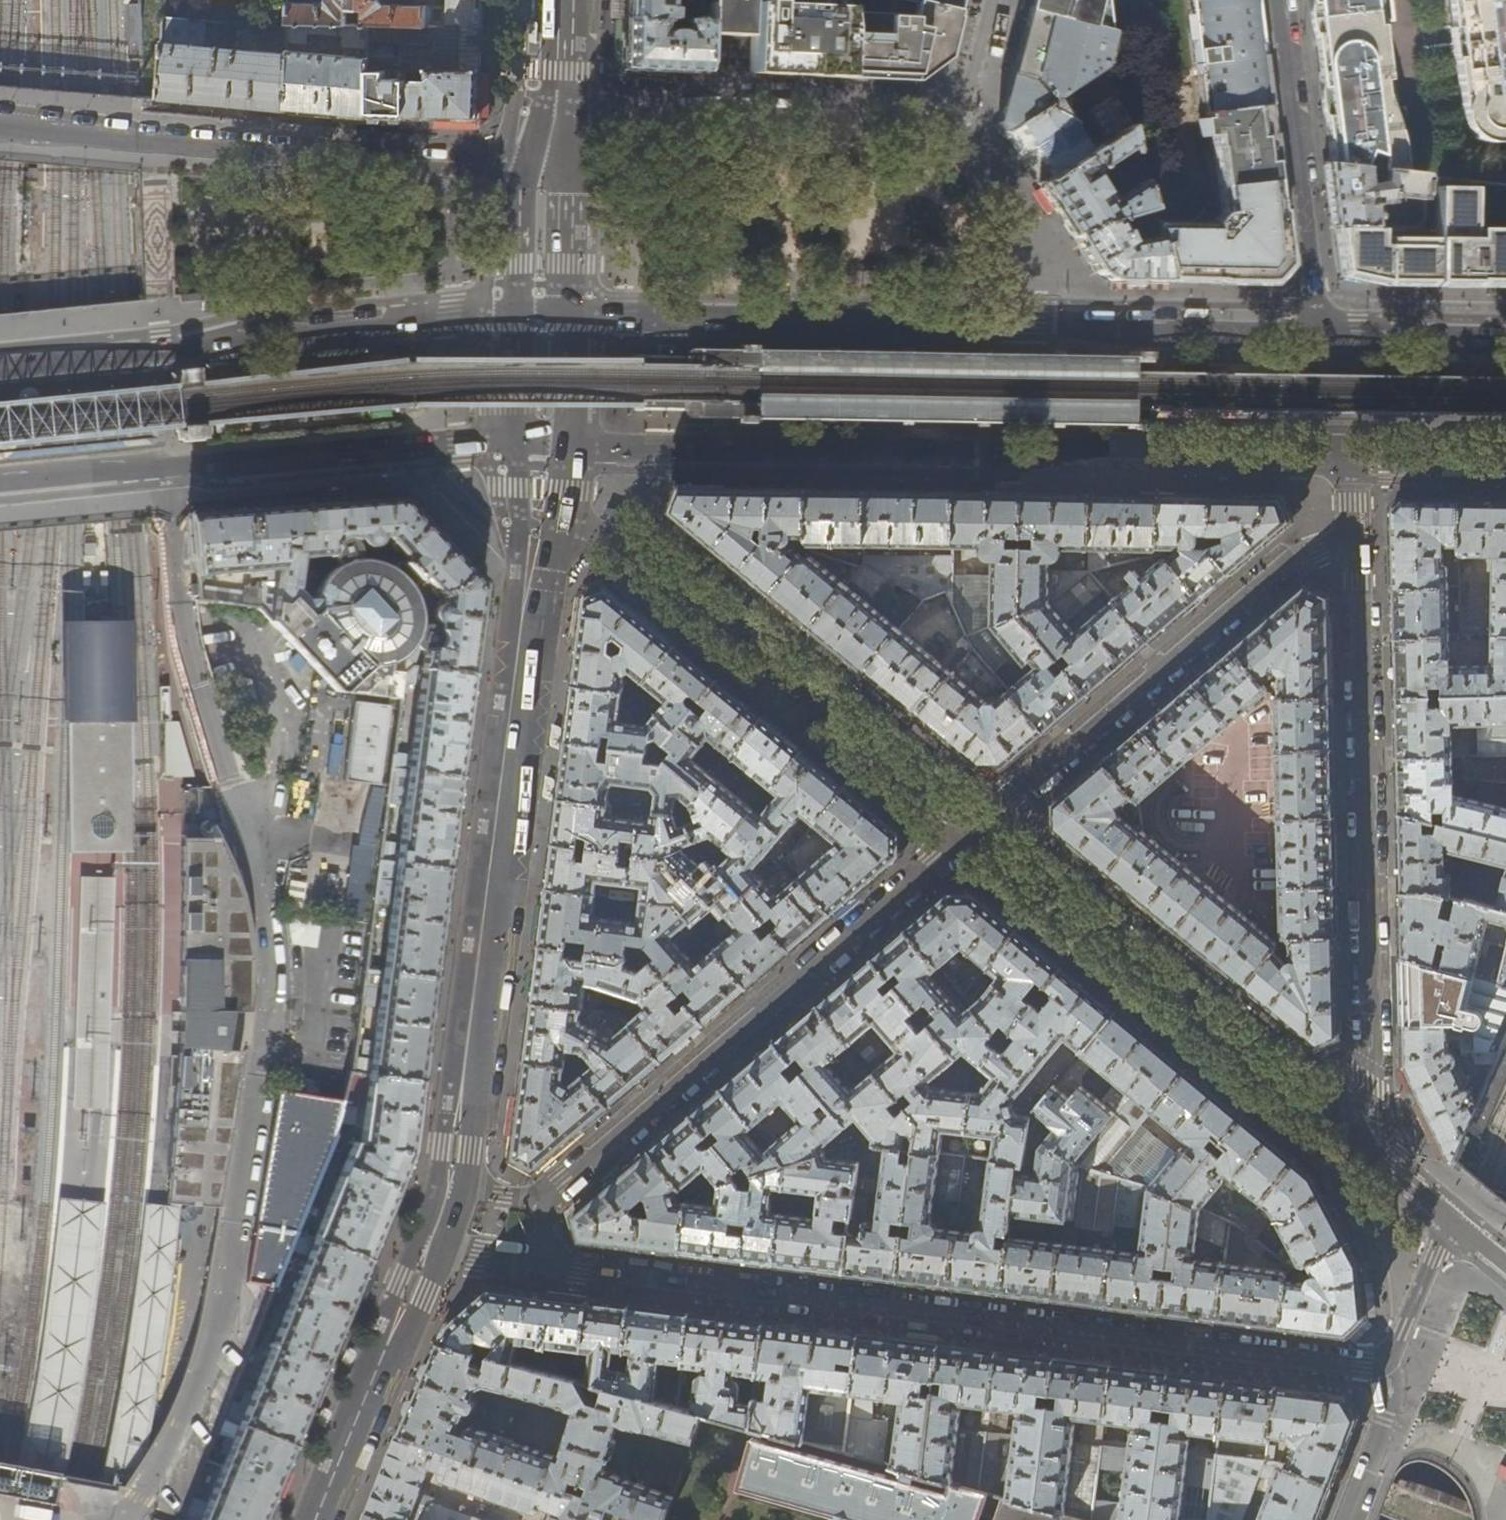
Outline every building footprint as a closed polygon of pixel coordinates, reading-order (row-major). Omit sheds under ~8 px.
[(482,0),(442,0),(442,4),(388,4),(384,0),(328,0),(325,3),(291,2),(290,22),(350,24),(351,12),(367,12),(366,24),(369,24),(481,27),(482,2),(482,0)] [(684,20),(700,20),(694,0),(625,0),(625,8),(624,19),(671,22),(671,19),(678,20),(684,20)] [(708,22),(731,22),(730,36),(748,37),(747,60),(762,60),(761,74),(832,77),(843,78),(844,39),(845,24),(843,15),(841,0),(708,0),(708,22)] [(843,78),(866,79),(915,80),(947,57),(961,0),(892,0),(889,13),(854,13),(854,16),(843,15),(845,24),(844,39),(843,78)] [(1028,11),(1102,30),(1098,0),(1030,0),(1028,11)] [(1202,51),(1259,44),(1254,1),(1254,0),(1196,0),(1202,51)] [(1311,15),(1320,91),(1325,128),(1329,164),(1381,169),(1406,172),(1402,142),(1384,97),(1373,0),(1309,0),(1311,15)] [(1449,25),(1456,25),(1459,53),(1454,53),(1461,113),(1465,125),(1467,129),(1471,134),(1479,140),(1485,142),(1496,142),(1505,139),(1505,0),(1447,0),(1449,25)] [(1106,62),(1114,33),(1102,30),(1028,11),(1027,12),(1012,71),(998,122),(1001,127),(1005,132),(1054,101),(1082,83),(1105,68),(1106,62)] [(701,22),(700,20),(684,20),(684,35),(678,35),(678,20),(671,19),(671,22),(624,19),(624,47),(623,68),(683,71),(705,72),(706,35),(706,22),(701,22)] [(201,48),(203,23),(166,20),(159,99),(172,100),(219,104),(287,110),(290,30),(257,27),(255,52),(201,48)] [(366,24),(350,24),(290,22),(290,30),(287,110),(328,113),(369,117),(370,71),(369,24),(366,24)] [(480,47),(481,27),(369,24),(370,71),(407,71),(429,71),(480,70),(480,47)] [(1209,112),(1267,105),(1263,74),(1259,44),(1202,51),(1194,52),(1196,67),(1204,66),(1209,112)] [(1139,120),(1105,68),(1082,83),(1097,105),(1087,112),(1106,141),(1126,128),(1139,120)] [(479,97),(480,70),(429,71),(429,81),(417,81),(417,79),(411,79),(410,85),(407,85),(407,87),(405,118),(412,118),(478,119),(479,97)] [(407,85),(407,71),(370,71),(369,117),(402,117),(405,118),(407,87),(407,85)] [(1072,129),(1054,101),(1005,132),(1020,156),(1038,185),(1101,145),(1094,135),(1088,139),(1078,126),(1072,129)] [(1153,224),(1156,237),(1167,282),(1250,283),(1270,284),(1278,275),(1287,265),(1277,186),(1267,105),(1209,112),(1202,113),(1203,120),(1196,121),(1198,138),(1208,137),(1217,214),(1216,214),(1214,215),(1213,217),(1213,218),(1213,221),(1213,222),(1213,224),(1153,224)] [(1132,148),(1126,128),(1106,141),(1101,145),(1038,185),(1060,218),(1071,236),(1099,223),(1141,211),(1150,209),(1141,181),(1113,199),(1111,196),(1112,189),(1106,179),(1103,179),(1096,183),(1092,178),(1094,177),(1094,176),(1095,174),(1095,172),(1095,171),(1132,148)] [(1130,175),(1139,173),(1135,158),(1127,160),(1130,175)] [(1422,175),(1406,172),(1381,169),(1329,164),(1324,164),(1329,207),(1332,227),(1377,227),(1375,204),(1391,202),(1392,201),(1400,196),(1421,200),(1422,176),(1422,175)] [(1419,287),(1451,287),(1487,288),(1505,288),(1505,184),(1484,182),(1434,177),(1433,227),(1420,227),(1377,227),(1332,227),(1336,257),(1338,276),(1377,285),(1383,286),(1419,287)] [(1144,221),(1141,211),(1099,223),(1071,236),(1074,240),(1096,274),(1109,281),(1167,282),(1156,237),(1132,242),(1125,227),(1144,221)] [(738,346),(738,355),(739,355),(740,356),(757,356),(757,355),(763,355),(763,347),(757,347),(757,345),(740,345),(739,346),(738,346)] [(828,347),(828,356),(838,356),(838,347),(828,347)] [(903,348),(903,357),(914,357),(914,349),(903,348)] [(979,350),(979,358),(990,358),(990,350),(979,350)] [(1054,351),(1054,359),(1065,359),(1065,351),(1054,351)] [(1152,362),(1152,353),(1152,352),(1134,352),(1133,353),(1126,353),(1126,362),(1131,362),(1133,362),(1133,363),(1151,363),(1151,362),(1152,362)] [(631,401),(632,402),(632,411),(642,411),(642,405),(648,405),(654,405),(653,409),(686,410),(701,404),(701,398),(702,378),(701,378),(701,368),(701,365),(687,359),(670,359),(665,359),(653,359),(653,366),(645,366),(645,362),(641,362),(642,355),(632,355),(632,365),(630,365),(629,365),(629,366),(629,377),(630,385),(630,399),(630,401),(631,401)] [(198,364),(187,365),(188,369),(182,370),(182,365),(171,366),(166,370),(167,379),(166,379),(167,391),(168,391),(169,392),(206,388),(203,366),(198,367),(198,364)] [(762,423),(762,418),(762,415),(755,414),(738,413),(738,414),(737,414),(736,423),(737,423),(737,424),(755,424),(755,423),(762,423)] [(210,436),(208,414),(171,417),(171,418),(169,418),(170,431),(172,431),(173,440),(178,442),(189,441),(188,436),(194,436),(195,440),(206,439),(206,436),(210,436)] [(837,425),(837,420),(837,419),(837,416),(826,416),(826,425),(837,425)] [(912,426),(912,417),(902,417),(902,426),(912,426)] [(988,427),(988,419),(977,419),(977,427),(988,427)] [(1063,428),(1063,424),(1064,420),(1053,419),(1053,428),(1063,428)] [(1151,430),(1151,423),(1151,421),(1150,421),(1150,420),(1132,419),(1132,420),(1125,420),(1125,429),(1132,430),(1149,430),(1149,429),(1151,430)] [(806,538),(807,489),(739,488),(679,487),(670,511),(745,573),(771,594),(802,556),(787,543),(790,540),(791,535),(799,535),(799,543),(804,547),(805,544),(806,538)] [(834,490),(807,489),(806,538),(805,544),(864,545),(865,490),(834,490)] [(905,491),(865,490),(864,545),(952,546),(953,492),(905,491)] [(985,492),(953,492),(952,546),(965,546),(965,554),(982,555),(986,558),(989,559),(992,559),(992,574),(952,574),(951,588),(945,590),(965,632),(966,635),(1020,614),(1022,493),(985,492)] [(1052,494),(1022,493),(1020,614),(1048,603),(1088,571),(1048,571),(1049,560),(1054,559),(1057,557),(1059,553),(1059,548),(1089,548),(1090,494),(1052,494)] [(1120,495),(1090,494),(1089,548),(1088,571),(1109,566),(1099,549),(1154,550),(1157,548),(1157,547),(1158,495),(1120,495)] [(1181,496),(1158,495),(1157,547),(1177,547),(1178,549),(1166,558),(1200,598),(1214,586),(1229,574),(1208,549),(1208,546),(1194,547),(1195,546),(1196,545),(1197,543),(1197,541),(1198,533),(1208,533),(1209,496),(1181,496)] [(1244,497),(1209,496),(1208,533),(1225,533),(1225,541),(1208,546),(1208,549),(1229,574),(1258,548),(1290,521),(1281,497),(1244,497)] [(261,582),(260,591),(257,607),(256,607),(335,689),(386,694),(400,696),(402,681),(403,674),(404,673),(384,671),(385,662),(394,659),(404,654),(411,648),(416,642),(419,648),(423,651),(421,667),(472,674),(477,632),(483,585),(470,570),(452,551),(441,539),(402,497),(366,500),(315,504),(303,505),(305,537),(293,538),(292,550),(282,549),(278,581),(265,582),(261,582)] [(625,503),(613,499),(611,507),(623,510),(625,503)] [(1457,545),(1459,500),(1425,499),(1401,499),(1391,510),(1392,548),(1393,607),(1394,638),(1422,638),(1422,635),(1449,635),(1447,569),(1446,566),(1443,564),(1442,545),(1457,545)] [(1459,500),(1457,545),(1457,552),(1457,553),(1460,555),(1469,555),(1469,560),(1477,560),(1477,555),(1492,555),(1491,635),(1505,634),(1505,501),(1497,501),(1459,500)] [(305,537),(303,505),(234,510),(187,514),(191,557),(195,556),(197,574),(265,570),(265,582),(278,581),(282,549),(292,550),(293,538),(305,537)] [(864,554),(863,563),(897,583),(922,598),(945,590),(951,588),(952,574),(952,555),(864,554)] [(811,555),(802,556),(771,594),(787,608),(856,665),(863,671),(898,628),(856,593),(861,587),(874,599),(876,596),(882,601),(897,583),(863,563),(845,584),(811,555)] [(1173,622),(1200,598),(1166,558),(1164,556),(1112,600),(1149,642),(1173,622)] [(1104,589),(1088,571),(1048,603),(1020,614),(1058,659),(1066,652),(1074,661),(1066,668),(1088,694),(1143,649),(1149,642),(1112,600),(1074,633),(1065,623),(1104,589)] [(1215,664),(1162,709),(1121,744),(1075,784),(1052,803),(1053,828),(1083,854),(1168,924),(1182,936),(1316,1047),(1339,1037),(1337,981),(1336,911),(1334,848),(1332,783),(1331,718),(1329,643),(1328,597),(1305,586),(1271,615),(1215,664)] [(240,605),(256,607),(257,607),(260,591),(243,588),(240,605)] [(642,617),(607,588),(584,597),(578,642),(573,686),(622,692),(635,693),(641,686),(623,684),(624,675),(630,673),(643,684),(676,645),(642,617)] [(1020,614),(966,635),(971,647),(993,673),(1015,654),(1024,664),(1030,659),(1036,665),(1008,690),(1044,732),(1049,728),(1088,694),(1066,668),(1058,675),(1050,666),(1058,659),(1020,614)] [(68,852),(131,852),(131,622),(67,622),(68,852)] [(971,647),(966,635),(965,632),(940,662),(898,628),(863,671),(869,676),(916,715),(971,647)] [(1491,635),(1491,665),(1449,666),(1449,635),(1422,635),(1422,638),(1394,638),(1394,668),(1395,697),(1505,693),(1505,634),(1491,635)] [(696,662),(676,645),(643,684),(665,701),(655,715),(675,732),(718,680),(696,662)] [(1000,681),(993,673),(971,647),(916,715),(943,737),(979,767),(1004,767),(1019,753),(1044,732),(1008,690),(993,702),(987,703),(981,697),(1000,681)] [(414,666),(404,673),(403,674),(402,681),(419,684),(410,753),(393,751),(390,770),(458,778),(465,729),(472,674),(421,667),(414,666)] [(736,695),(718,680),(675,732),(664,744),(673,751),(665,760),(701,791),(713,777),(691,759),(709,739),(730,757),(763,717),(736,695)] [(622,692),(573,686),(569,713),(566,741),(601,746),(603,733),(611,734),(610,747),(647,752),(649,742),(657,739),(664,744),(675,732),(655,715),(646,726),(619,722),(622,692)] [(158,687),(159,720),(169,719),(168,687),(158,687)] [(1395,697),(1396,731),(1397,758),(1452,756),(1451,724),(1477,724),(1478,755),(1505,754),(1505,693),(1395,697)] [(356,698),(346,777),(380,782),(390,703),(356,698)] [(796,744),(763,717),(730,757),(741,766),(739,768),(744,772),(746,770),(770,789),(803,750),(796,744)] [(601,746),(566,741),(562,772),(558,798),(608,804),(610,788),(614,784),(651,789),(656,794),(654,810),(675,812),(676,798),(682,797),(690,805),(701,791),(665,760),(662,763),(646,761),(647,752),(610,747),(601,746)] [(808,754),(803,750),(770,789),(777,795),(760,816),(753,810),(710,860),(743,897),(762,880),(753,870),(800,814),(814,825),(846,786),(808,754)] [(1478,755),(1479,801),(1453,794),(1452,756),(1397,758),(1397,785),(1398,813),(1425,819),(1436,822),(1505,839),(1505,754),(1478,755)] [(453,819),(458,778),(390,770),(386,799),(402,801),(394,862),(446,870),(453,819)] [(713,777),(701,791),(690,805),(696,820),(687,823),(694,842),(696,846),(707,856),(710,860),(753,810),(713,777)] [(846,786),(814,825),(836,844),(798,877),(831,915),(866,884),(900,856),(900,830),(876,811),(846,786)] [(196,894),(195,811),(198,811),(197,787),(182,788),(183,894),(181,1009),(216,1012),(217,984),(209,983),(196,962),(196,894)] [(608,804),(558,798),(555,825),(552,843),(619,851),(620,839),(635,841),(633,853),(663,857),(668,861),(689,877),(700,864),(682,849),(682,846),(694,842),(687,823),(679,825),(675,812),(654,810),(608,804)] [(1425,819),(1398,813),(1399,852),(1400,892),(1432,891),(1452,896),(1452,872),(1454,872),(1454,860),(1451,859),(1451,851),(1505,864),(1505,839),(1436,822),(1437,828),(1440,828),(1440,832),(1430,832),(1430,826),(1426,826),(1425,819)] [(381,838),(378,859),(386,860),(389,839),(381,838)] [(619,851),(552,843),(549,868),(547,888),(597,894),(598,881),(642,886),(640,900),(675,904),(690,921),(713,901),(725,915),(744,899),(743,897),(710,860),(707,856),(700,864),(689,877),(680,887),(667,870),(668,861),(663,857),(633,853),(619,851)] [(353,844),(349,863),(365,866),(369,847),(353,844)] [(394,862),(386,860),(378,859),(373,901),(389,903),(381,971),(432,978),(439,926),(446,870),(394,862)] [(775,896),(762,880),(743,897),(744,899),(764,921),(765,922),(773,916),(780,925),(773,931),(789,950),(810,932),(831,915),(798,877),(775,896)] [(597,894),(547,888),(543,919),(539,945),(627,956),(629,942),(646,944),(656,956),(651,961),(665,977),(689,956),(672,936),(690,921),(675,904),(640,900),(637,922),(594,917),(597,894)] [(1452,896),(1432,891),(1400,892),(1401,925),(1401,957),(1474,976),(1481,950),(1487,952),(1490,942),(1505,945),(1505,907),(1498,905),(1466,896),(1465,899),(1452,896)] [(932,907),(906,929),(939,968),(946,962),(953,969),(961,962),(954,955),(962,948),(986,968),(1018,929),(988,904),(974,892),(948,893),(932,907)] [(764,921),(744,899),(725,915),(737,929),(714,949),(747,987),(765,971),(789,950),(773,931),(764,939),(755,928),(764,921)] [(887,945),(872,958),(917,1010),(927,1002),(940,1016),(930,1025),(958,1058),(964,1052),(980,1065),(994,1048),(987,1042),(994,1033),(970,1004),(962,1013),(930,976),(939,968),(906,929),(887,945)] [(1043,950),(1018,929),(986,968),(997,977),(982,996),(970,1004),(994,1033),(1001,1024),(1009,1030),(1032,1003),(1024,997),(1038,980),(1045,986),(1062,966),(1043,950)] [(627,956),(539,945),(536,973),(532,1002),(583,1008),(586,982),(593,982),(640,998),(665,977),(651,961),(639,971),(625,966),(627,956)] [(696,964),(689,956),(665,977),(678,993),(687,1003),(704,1024),(726,1005),(747,987),(714,949),(696,964)] [(1474,976),(1401,957),(1402,994),(1403,1023),(1449,1024),(1450,1040),(1462,1039),(1462,1052),(1472,1051),(1500,1050),(1505,1037),(1505,984),(1498,982),(1474,976)] [(847,979),(817,1005),(850,1043),(874,1023),(898,1050),(874,1071),(897,1098),(907,1090),(915,1099),(905,1108),(918,1122),(916,1136),(914,1150),(940,1153),(942,1130),(965,1133),(970,1093),(933,1088),(929,1083),(958,1058),(930,1025),(921,1032),(909,1018),(917,1010),(872,958),(847,979)] [(1062,966),(1045,986),(1032,1003),(1009,1030),(1017,1037),(1003,1055),(994,1048),(980,1065),(993,1077),(979,1094),(970,1093),(965,1133),(994,1136),(991,1160),(1017,1163),(1023,1164),(1028,1127),(1030,1116),(1017,1115),(1014,1113),(1011,1103),(1065,1038),(1078,1048),(1070,1058),(1075,1062),(1116,1011),(1095,993),(1062,966)] [(425,1039),(432,978),(381,971),(364,969),(360,1002),(371,1004),(374,984),(379,985),(371,1043),(361,1042),(359,1054),(370,1056),(369,1062),(352,1059),(350,1074),(419,1081),(425,1039)] [(670,1001),(678,993),(665,977),(640,998),(646,1007),(628,1022),(661,1060),(683,1041),(704,1024),(687,1003),(678,1011),(670,1001)] [(1394,1020),(1393,994),(1370,995),(1371,1020),(1394,1020)] [(583,1008),(532,1002),(529,1028),(525,1060),(566,1066),(575,1067),(580,1058),(582,1053),(595,1030),(598,1024),(605,1011),(583,1008)] [(794,1025),(775,1042),(824,1100),(833,1110),(847,1126),(856,1118),(873,1138),(872,1144),(885,1146),(904,1148),(905,1135),(916,1136),(918,1122),(905,1108),(897,1098),(874,1071),(851,1091),(827,1063),(850,1043),(817,1005),(794,1025)] [(605,1011),(598,1024),(607,1029),(620,1013),(605,1011)] [(1116,1011),(1075,1062),(1030,1116),(1028,1127),(1074,1163),(1084,1166),(1101,1171),(1140,1125),(1151,1110),(1186,1069),(1156,1044),(1116,1011)] [(609,1038),(595,1030),(582,1053),(583,1054),(584,1055),(585,1054),(593,1064),(591,1066),(580,1058),(575,1067),(582,1074),(608,1106),(634,1084),(661,1060),(628,1022),(609,1038)] [(1472,1051),(1462,1052),(1462,1039),(1450,1040),(1449,1024),(1403,1023),(1404,1048),(1404,1066),(1419,1096),(1448,1157),(1453,1160),(1489,1077),(1480,1074),(1485,1063),(1477,1064),(1472,1051)] [(747,1066),(721,1088),(754,1127),(783,1101),(800,1120),(771,1146),(787,1165),(825,1153),(823,1147),(847,1126),(833,1110),(825,1117),(816,1107),(824,1100),(775,1042),(747,1066)] [(1500,1050),(1489,1077),(1453,1160),(1464,1169),(1505,1076),(1505,1053),(1500,1050)] [(169,1086),(185,1088),(186,1057),(171,1056),(169,1086)] [(566,1066),(525,1060),(518,1110),(512,1158),(534,1169),(567,1141),(608,1106),(582,1074),(571,1083),(571,1082),(568,1084),(564,1082),(566,1066)] [(1186,1069),(1151,1110),(1189,1142),(1184,1148),(1181,1145),(1175,1153),(1140,1125),(1101,1171),(1119,1177),(1148,1186),(1174,1197),(1242,1116),(1219,1097),(1186,1069)] [(409,1156),(419,1081),(350,1074),(349,1074),(341,1100),(340,1104),(352,1106),(350,1127),(358,1128),(356,1144),(351,1144),(312,1238),(367,1261),(395,1192),(409,1156)] [(705,1101),(690,1114),(737,1170),(744,1163),(753,1175),(754,1174),(787,1165),(771,1146),(764,1153),(747,1133),(754,1127),(721,1088),(705,1101)] [(331,1137),(340,1104),(341,1100),(278,1090),(245,1282),(273,1287),(289,1248),(296,1231),(334,1138),(331,1137)] [(671,1131),(649,1149),(681,1187),(687,1195),(700,1191),(699,1185),(694,1179),(705,1169),(719,1185),(736,1180),(734,1172),(737,1170),(690,1114),(671,1131)] [(1264,1134),(1242,1116),(1174,1197),(1200,1208),(1224,1180),(1222,1178),(1226,1173),(1260,1201),(1295,1160),(1264,1134)] [(1023,1164),(1017,1163),(1011,1213),(1077,1221),(1084,1166),(1074,1163),(1028,1127),(1023,1164)] [(914,1150),(904,1148),(885,1146),(877,1217),(879,1217),(878,1223),(865,1221),(868,1199),(854,1197),(851,1217),(849,1232),(844,1272),(868,1275),(897,1279),(902,1236),(903,1228),(910,1170),(911,1170),(914,1150)] [(675,1193),(681,1187),(649,1149),(618,1176),(573,1215),(580,1239),(619,1244),(680,1252),(686,1203),(678,1202),(675,1193)] [(914,1150),(911,1170),(910,1170),(903,1228),(913,1229),(912,1238),(902,1236),(897,1279),(920,1281),(949,1285),(956,1230),(936,1228),(935,1226),(934,1224),(933,1223),(931,1223),(934,1198),(959,1201),(964,1156),(940,1153),(914,1150)] [(826,1159),(825,1153),(787,1165),(783,1189),(819,1193),(815,1217),(780,1213),(773,1263),(809,1268),(844,1272),(849,1232),(835,1230),(837,1215),(851,1217),(854,1197),(854,1196),(842,1194),(843,1181),(855,1183),(858,1162),(826,1159)] [(1011,1213),(1017,1163),(991,1160),(990,1159),(982,1229),(978,1230),(976,1233),(956,1230),(949,1285),(970,1288),(1001,1292),(1007,1246),(997,1245),(999,1231),(1009,1232),(1011,1213)] [(1295,1160),(1260,1201),(1240,1225),(1243,1228),(1251,1234),(1271,1210),(1290,1247),(1275,1255),(1293,1270),(1306,1263),(1347,1241),(1330,1207),(1312,1174),(1295,1160)] [(787,1165),(754,1174),(752,1188),(738,1186),(736,1180),(719,1185),(716,1205),(686,1203),(680,1252),(735,1258),(773,1263),(780,1213),(770,1212),(773,1187),(783,1189),(787,1165)] [(1101,1171),(1084,1166),(1077,1221),(1076,1227),(1102,1230),(1102,1235),(1112,1236),(1113,1224),(1119,1177),(1101,1171)] [(1160,1311),(1174,1197),(1148,1186),(1119,1177),(1113,1224),(1143,1228),(1141,1245),(1142,1246),(1147,1246),(1146,1254),(1110,1250),(1104,1304),(1131,1308),(1160,1311)] [(174,1257),(181,1197),(147,1194),(138,1274),(122,1378),(103,1481),(122,1485),(144,1452),(155,1391),(174,1257)] [(1200,1208),(1174,1197),(1160,1311),(1189,1315),(1217,1319),(1223,1263),(1188,1260),(1189,1252),(1193,1252),(1195,1251),(1196,1236),(1225,1248),(1228,1220),(1200,1208)] [(20,1466),(58,1473),(67,1474),(80,1406),(94,1324),(107,1205),(54,1201),(45,1308),(33,1390),(20,1466)] [(1240,1225),(1228,1220),(1225,1248),(1223,1263),(1217,1319),(1246,1322),(1280,1326),(1286,1280),(1286,1274),(1284,1271),(1233,1265),(1239,1260),(1243,1228),(1240,1225)] [(312,1238),(296,1231),(289,1248),(306,1254),(249,1394),(242,1391),(237,1403),(227,1399),(220,1417),(237,1424),(292,1446),(329,1354),(367,1261),(312,1238)] [(1358,1235),(1347,1241),(1359,1262),(1361,1280),(1369,1279),(1368,1253),(1358,1235)] [(1008,1238),(1007,1246),(1001,1292),(1029,1295),(1053,1298),(1059,1243),(1011,1237),(1008,1238)] [(1347,1241),(1306,1263),(1314,1276),(1312,1277),(1309,1278),(1307,1282),(1286,1280),(1280,1326),(1315,1331),(1346,1335),(1364,1317),(1363,1308),(1361,1280),(1359,1262),(1347,1241)] [(1110,1250),(1059,1243),(1053,1298),(1079,1301),(1104,1304),(1110,1250)] [(443,1330),(438,1342),(512,1362),(518,1342),(580,1350),(587,1300),(546,1295),(488,1288),(446,1324),(443,1330)] [(605,1302),(587,1300),(580,1350),(578,1368),(576,1380),(577,1381),(603,1388),(619,1392),(622,1368),(612,1367),(615,1348),(624,1350),(629,1305),(605,1302)] [(658,1309),(629,1305),(624,1350),(622,1368),(619,1392),(655,1402),(661,1361),(683,1363),(689,1313),(658,1309)] [(723,1317),(689,1313),(683,1363),(682,1364),(703,1367),(703,1371),(701,1372),(700,1372),(698,1374),(697,1377),(697,1378),(697,1379),(693,1403),(678,1399),(677,1408),(702,1415),(750,1428),(753,1401),(739,1400),(741,1386),(741,1384),(740,1382),(739,1380),(736,1377),(735,1377),(735,1371),(757,1374),(764,1322),(723,1317)] [(811,1328),(764,1322),(757,1374),(753,1401),(750,1428),(843,1454),(858,1334),(811,1328)] [(891,1338),(858,1334),(843,1454),(882,1465),(887,1421),(872,1419),(874,1401),(878,1401),(879,1396),(901,1398),(892,1468),(904,1471),(922,1476),(938,1344),(891,1338)] [(512,1362),(438,1342),(421,1381),(398,1432),(656,1519),(657,1519),(665,1519),(674,1495),(618,1476),(619,1475),(603,1470),(619,1423),(636,1428),(638,1426),(693,1441),(702,1415),(677,1408),(655,1402),(619,1392),(603,1388),(599,1403),(589,1400),(577,1381),(576,1380),(533,1368),(512,1362)] [(922,1476),(977,1491),(996,1351),(967,1348),(938,1344),(922,1476)] [(1053,1358),(1023,1355),(996,1351),(977,1491),(988,1494),(1002,1498),(1034,1507),(1053,1358)] [(1103,1420),(1110,1366),(1082,1362),(1053,1358),(1034,1507),(1080,1519),(1090,1519),(1101,1439),(1103,1420)] [(534,1359),(533,1368),(576,1380),(578,1368),(534,1359)] [(1110,1366),(1103,1420),(1139,1424),(1139,1430),(1133,1430),(1131,1431),(1130,1442),(1101,1439),(1090,1519),(1150,1519),(1168,1373),(1139,1369),(1110,1366)] [(1168,1373),(1150,1519),(1207,1519),(1215,1458),(1188,1454),(1190,1438),(1188,1436),(1182,1435),(1183,1430),(1218,1434),(1225,1380),(1192,1376),(1168,1373)] [(1249,1383),(1225,1380),(1218,1434),(1267,1440),(1268,1433),(1274,1386),(1249,1383)] [(1308,1390),(1274,1386),(1268,1433),(1290,1436),(1290,1437),(1291,1440),(1292,1441),(1293,1442),(1294,1443),(1288,1458),(1285,1457),(1283,1463),(1332,1483),(1346,1446),(1357,1417),(1344,1395),(1308,1390)] [(292,1446),(237,1424),(198,1519),(262,1519),(292,1446)] [(397,1436),(386,1462),(382,1474),(366,1512),(390,1519),(487,1519),(434,1502),(426,1506),(422,1518),(409,1513),(428,1466),(440,1470),(439,1473),(442,1478),(534,1511),(540,1507),(541,1505),(554,1509),(550,1519),(656,1519),(398,1432),(397,1436)] [(904,1471),(902,1479),(807,1452),(752,1438),(738,1489),(855,1519),(979,1519),(988,1494),(977,1491),(922,1476),(904,1471)] [(661,1480),(677,1486),(689,1450),(673,1445),(661,1480)] [(1215,1454),(1215,1458),(1207,1519),(1240,1519),(1257,1476),(1263,1460),(1215,1454)] [(1263,1460),(1257,1476),(1272,1481),(1280,1462),(1263,1460)] [(52,1503),(58,1473),(20,1466),(0,1462),(0,1493),(52,1503)] [(1332,1483),(1283,1463),(1280,1462),(1272,1481),(1257,1519),(1318,1519),(1329,1490),(1332,1483)] [(1002,1498),(994,1519),(1080,1519),(1034,1507),(1002,1498)]
